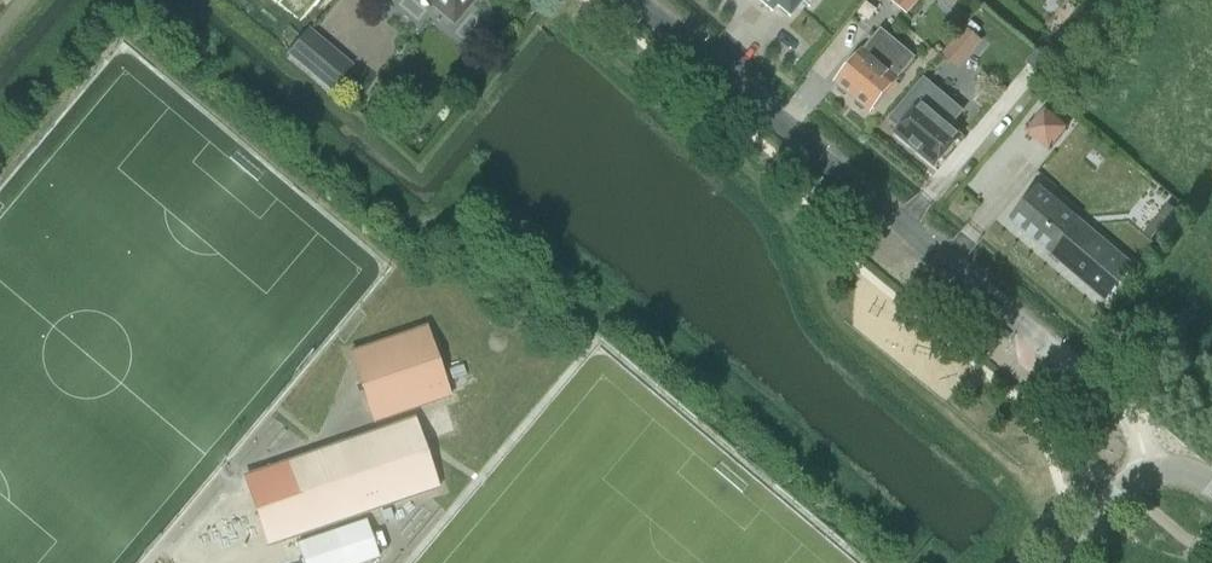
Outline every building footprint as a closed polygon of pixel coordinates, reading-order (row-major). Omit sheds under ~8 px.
[(267,12),(298,35),(315,12),(298,0),(276,0),(267,12)] [(431,6),(453,27),(477,0),(424,0),(431,6)] [(771,13),(776,7),(789,18),(802,3),(808,8),(815,0),(756,0),(771,13)] [(908,15),(920,0),(892,0),(891,1),(908,15)] [(943,48),(957,65),(987,42),(974,25),(943,48)] [(901,79),(900,78),(916,57),(881,29),(865,49),(867,50),(838,85),(872,113),(901,79)] [(331,92),(352,67),(308,31),(287,55),(331,92)] [(949,103),(922,79),(911,93),(925,105),(898,138),(937,170),(966,136),(940,114),(949,103)] [(1024,133),(1048,152),(1068,127),(1044,108),(1024,133)] [(1011,221),(1051,254),(1050,255),(1106,301),(1135,267),(1040,188),(1011,221)] [(426,327),(350,353),(374,423),(450,397),(426,327)] [(462,366),(448,371),(451,380),(465,375),(462,366)] [(257,472),(244,476),(266,547),(281,542),(438,489),(414,419),(257,472)] [(296,544),(302,562),(364,562),(378,559),(376,552),(387,548),(380,530),(369,533),(365,521),(296,544)]
